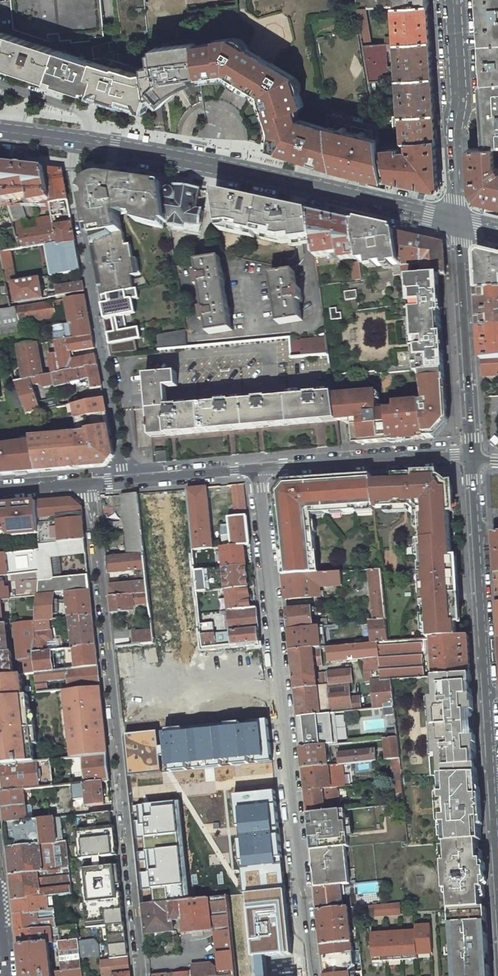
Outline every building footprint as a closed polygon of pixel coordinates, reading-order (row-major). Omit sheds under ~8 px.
[(13,26),(13,30),(48,42),(47,38),(47,34),(58,34),(59,41),(70,40),(71,43),(91,41),(90,38),(104,37),(101,0),(10,0),(13,26)] [(146,109),(149,98),(149,97),(144,66),(145,65),(140,31),(148,30),(145,0),(117,0),(122,38),(109,42),(110,51),(107,53),(104,57),(94,58),(95,62),(92,72),(90,76),(97,78),(92,92),(120,101),(146,109)] [(357,9),(365,8),(387,7),(396,6),(396,0),(356,0),(357,9)] [(480,37),(497,36),(497,0),(478,0),(480,37)] [(396,6),(387,7),(387,16),(392,15),(392,25),(395,25),(396,43),(431,41),(430,22),(429,4),(396,6)] [(365,8),(357,9),(363,45),(371,45),(365,8)] [(0,32),(0,62),(49,78),(58,51),(0,32)] [(393,36),(385,36),(385,44),(392,44),(393,44),(393,36)] [(481,45),(497,44),(497,36),(480,37),(481,45)] [(270,147),(334,167),(327,128),(299,120),(294,118),(293,115),(297,114),(296,109),(303,107),(294,77),(230,38),(217,40),(217,43),(195,45),(199,72),(200,77),(231,73),(233,74),(233,75),(236,77),(255,89),(256,88),(262,92),(271,121),(270,121),(274,136),(270,147)] [(371,45),(363,45),(369,82),(399,80),(433,78),(431,41),(396,43),(398,65),(387,66),(386,51),(392,50),(392,44),(385,44),(371,45)] [(195,78),(200,77),(199,72),(195,45),(195,42),(154,48),(155,52),(150,52),(152,65),(145,66),(144,66),(149,97),(151,97),(161,96),(165,101),(173,94),(180,90),(188,85),(197,82),(195,78)] [(483,84),(497,83),(497,44),(481,45),(482,61),(481,61),(482,68),(483,84)] [(95,62),(58,51),(49,78),(92,92),(97,78),(90,76),(95,62)] [(231,73),(200,77),(200,82),(208,80),(216,79),(223,79),(230,80),(233,75),(233,74),(231,73)] [(433,78),(399,80),(399,93),(397,93),(397,96),(400,96),(401,116),(435,113),(433,78)] [(483,84),(485,114),(487,147),(497,147),(497,83),(483,84)] [(267,146),(270,147),(274,136),(270,121),(271,121),(262,92),(256,88),(255,89),(252,93),(257,98),(260,104),(263,109),(265,115),(267,123),(268,132),(268,140),(267,146)] [(162,107),(165,103),(165,101),(161,96),(151,97),(162,107)] [(377,125),(325,113),(327,128),(334,167),(386,179),(380,144),(379,139),(384,139),(384,136),(379,136),(377,125)] [(401,116),(393,117),(393,125),(400,125),(401,127),(403,127),(404,142),(409,141),(437,139),(435,113),(401,116)] [(391,143),(380,144),(386,179),(408,184),(427,188),(438,191),(439,190),(440,190),(440,189),(437,139),(409,141),(410,150),(406,149),(406,152),(400,152),(400,150),(399,149),(392,150),(391,143)] [(468,149),(471,195),(475,200),(497,205),(497,147),(487,147),(468,149)] [(51,210),(44,168),(0,164),(0,184),(1,188),(5,201),(9,200),(30,196),(31,203),(40,201),(42,211),(51,210)] [(68,200),(63,170),(44,168),(51,210),(53,216),(53,219),(56,218),(56,217),(56,216),(60,215),(58,202),(68,200)] [(103,285),(105,295),(134,290),(132,276),(136,275),(131,245),(126,246),(124,233),(123,233),(120,216),(128,214),(128,216),(135,217),(135,219),(169,224),(163,188),(151,187),(150,188),(144,187),(144,186),(144,185),(143,185),(143,184),(142,184),(141,183),(140,183),(139,183),(138,184),(137,185),(98,179),(87,191),(88,199),(86,199),(87,207),(84,207),(89,232),(94,256),(100,255),(101,261),(100,261),(99,262),(98,263),(98,264),(98,265),(98,266),(98,267),(99,268),(99,269),(101,269),(102,269),(104,277),(99,278),(101,285),(103,285)] [(198,211),(201,191),(163,185),(163,188),(169,224),(170,231),(171,231),(176,232),(177,228),(184,229),(184,233),(200,235),(204,212),(198,211)] [(1,188),(0,189),(0,233),(15,229),(5,201),(1,188)] [(285,208),(215,193),(220,231),(255,238),(256,232),(269,235),(268,241),(282,244),(302,241),(303,245),(313,244),(309,213),(299,214),(299,211),(287,212),(286,209),(285,208)] [(9,200),(5,201),(15,229),(21,249),(39,246),(57,243),(54,226),(53,219),(53,216),(36,219),(38,229),(25,231),(23,222),(27,221),(22,204),(11,206),(9,200)] [(359,258),(354,223),(309,213),(313,244),(315,257),(329,255),(329,258),(332,258),(332,255),(334,255),(334,258),(338,258),(337,254),(340,254),(341,261),(359,258)] [(76,243),(72,223),(54,226),(57,243),(58,245),(71,244),(76,243)] [(400,264),(395,232),(354,223),(359,258),(359,262),(359,263),(367,262),(368,264),(375,263),(376,266),(391,264),(392,265),(400,264)] [(420,238),(395,232),(400,264),(402,277),(413,276),(411,265),(419,264),(419,266),(422,266),(420,238)] [(443,243),(420,238),(422,266),(423,276),(438,275),(446,274),(443,243)] [(56,270),(75,267),(71,244),(58,245),(57,243),(39,246),(40,252),(52,249),(56,270)] [(224,258),(222,248),(208,250),(210,260),(198,262),(200,274),(196,274),(198,288),(201,287),(205,309),(202,310),(204,323),(207,323),(209,334),(232,331),(227,297),(228,298),(227,295),(226,295),(225,290),(221,259),(224,258)] [(10,250),(1,252),(7,283),(12,282),(16,281),(10,250)] [(476,257),(478,292),(497,291),(497,256),(481,252),(476,257)] [(359,262),(353,263),(355,280),(362,279),(359,263),(359,262)] [(294,272),(271,275),(279,324),(302,321),(300,310),(301,310),(301,307),(300,307),(299,302),(303,302),(301,289),(297,290),(294,272)] [(408,315),(441,314),(441,313),(440,313),(439,308),(440,307),(438,275),(423,276),(408,277),(410,299),(411,299),(412,305),(406,305),(408,315)] [(16,281),(12,282),(16,303),(43,298),(39,277),(16,281)] [(83,282),(56,287),(58,296),(85,291),(83,282)] [(356,290),(344,292),(345,300),(357,298),(356,290)] [(478,292),(480,329),(497,327),(497,291),(478,292)] [(0,310),(0,344),(2,349),(18,347),(29,345),(27,327),(20,328),(20,323),(54,317),(53,305),(66,303),(70,324),(55,327),(56,334),(55,334),(55,335),(49,336),(49,342),(56,341),(93,335),(85,295),(11,308),(0,310)] [(337,307),(330,308),(332,320),(342,318),(341,312),(338,312),(337,307)] [(414,364),(444,362),(441,314),(408,315),(414,356),(414,364)] [(480,329),(481,338),(482,360),(497,359),(497,327),(480,329)] [(158,335),(158,349),(187,347),(186,330),(158,335)] [(95,349),(93,335),(56,341),(58,354),(50,355),(53,374),(98,365),(96,356),(72,360),(71,352),(95,349)] [(327,339),(290,342),(291,358),(329,355),(327,339)] [(29,345),(18,347),(24,380),(44,376),(38,344),(29,345)] [(482,360),(483,377),(497,376),(497,372),(497,359),(482,360)] [(420,402),(426,438),(434,438),(448,423),(446,401),(445,400),(444,384),(445,384),(444,362),(414,364),(420,402)] [(24,380),(15,382),(18,389),(24,405),(26,410),(27,413),(60,407),(58,398),(38,402),(33,386),(39,384),(45,388),(56,385),(57,387),(73,384),(73,382),(89,379),(91,389),(102,387),(98,365),(53,374),(44,376),(24,380)] [(146,375),(152,437),(337,421),(334,396),(334,394),(319,395),(319,394),(307,395),(308,396),(268,400),(268,398),(256,400),(256,401),(231,403),(231,402),(219,403),(219,404),(179,408),(179,406),(164,408),(162,388),(177,386),(176,373),(146,375)] [(18,389),(11,392),(17,408),(24,405),(18,389)] [(377,392),(334,396),(337,421),(352,420),(353,438),(360,438),(361,444),(426,438),(420,402),(395,404),(395,407),(378,408),(377,392)] [(114,454),(104,398),(73,404),(79,434),(32,438),(33,444),(39,472),(105,466),(114,454)] [(39,472),(33,444),(19,445),(18,444),(13,444),(11,446),(0,447),(0,475),(39,472)] [(166,452),(157,453),(157,462),(167,461),(166,452)] [(436,472),(407,474),(409,507),(417,507),(420,509),(420,516),(415,516),(416,530),(421,529),(421,539),(455,538),(452,486),(443,478),(437,476),(436,472)] [(384,479),(371,480),(374,508),(384,508),(384,512),(409,511),(409,507),(407,474),(393,474),(393,476),(384,476),(384,479)] [(284,481),(285,492),(275,493),(283,576),(318,574),(320,574),(320,573),(318,573),(313,515),(375,511),(374,508),(371,480),(371,475),(284,481)] [(250,545),(244,485),(232,486),(235,517),(232,517),(232,515),(228,515),(229,525),(221,526),(223,547),(244,545),(250,545)] [(220,487),(187,489),(193,551),(194,551),(213,548),(207,491),(220,490),(220,487)] [(145,569),(137,494),(122,495),(128,556),(107,558),(108,573),(145,569)] [(41,545),(85,539),(82,507),(72,499),(38,502),(40,534),(40,545),(41,545)] [(38,502),(0,505),(0,537),(4,532),(7,532),(14,536),(40,534),(38,502)] [(462,636),(455,538),(421,539),(422,546),(420,546),(421,563),(419,564),(422,609),(424,608),(425,625),(427,626),(428,639),(433,638),(462,636)] [(40,572),(38,596),(57,594),(65,593),(90,591),(89,575),(63,578),(60,556),(86,553),(85,539),(41,545),(41,550),(38,550),(40,572)] [(223,560),(223,568),(246,566),(244,545),(223,547),(221,547),(222,554),(216,555),(216,561),(223,560)] [(40,572),(38,550),(6,554),(6,553),(0,554),(0,577),(40,572)] [(248,587),(255,586),(254,579),(248,579),(246,566),(223,568),(196,571),(195,571),(197,593),(198,593),(226,589),(248,587)] [(387,619),(382,570),(369,571),(374,620),(386,619),(387,619)] [(4,599),(37,596),(38,596),(40,572),(0,577),(0,600),(4,599)] [(320,587),(343,585),(342,572),(320,574),(318,574),(320,587)] [(283,576),(286,599),(318,597),(317,587),(320,587),(318,574),(283,576)] [(226,589),(228,611),(229,611),(251,608),(248,587),(226,589)] [(70,618),(93,615),(90,591),(65,593),(66,610),(69,609),(70,618)] [(36,621),(50,620),(52,620),(53,603),(57,603),(57,594),(38,596),(37,596),(36,621)] [(229,611),(231,631),(259,629),(257,608),(251,608),(229,611)] [(287,610),(289,629),(313,627),(328,625),(328,619),(313,620),(312,608),(287,610)] [(74,648),(96,645),(93,615),(70,618),(69,618),(74,648)] [(379,642),(388,641),(386,619),(374,620),(361,622),(361,629),(371,628),(372,643),(379,642)] [(46,640),(52,640),(50,620),(36,621),(34,621),(35,651),(47,650),(46,640)] [(34,621),(14,623),(18,659),(21,659),(22,674),(35,673),(33,652),(35,651),(34,621)] [(214,633),(213,623),(201,624),(202,634),(214,633)] [(14,675),(12,652),(7,652),(3,625),(0,625),(0,676),(14,675)] [(214,633),(202,634),(203,648),(260,641),(259,629),(231,631),(214,633)] [(353,635),(290,641),(291,650),(321,648),(326,647),(357,644),(356,635),(353,636),(353,635)] [(462,636),(433,638),(434,657),(435,669),(435,677),(471,675),(469,637),(462,636)] [(388,641),(379,642),(381,680),(392,680),(434,677),(435,677),(435,669),(429,669),(428,663),(425,662),(425,658),(434,657),(433,638),(428,639),(388,641)] [(381,680),(379,642),(372,643),(357,644),(326,647),(327,651),(329,651),(330,655),(332,655),(333,662),(364,658),(366,682),(372,682),(374,709),(395,707),(392,680),(381,680)] [(76,668),(98,666),(96,645),(74,648),(76,668)] [(291,650),(295,689),(318,686),(316,674),(316,666),(323,665),(321,648),(291,650)] [(35,673),(37,693),(64,690),(100,686),(98,666),(76,668),(54,670),(52,649),(47,650),(35,651),(33,652),(35,673)] [(182,663),(184,660),(184,657),(182,655),(178,655),(176,657),(176,661),(179,663),(182,663)] [(353,683),(352,669),(328,672),(316,674),(318,686),(350,683),(353,683)] [(22,694),(20,674),(14,675),(0,676),(0,696),(22,694)] [(469,696),(469,684),(472,680),(471,675),(435,677),(434,677),(435,698),(428,698),(428,709),(432,709),(433,721),(434,733),(434,734),(434,745),(431,745),(432,756),(439,756),(440,775),(478,774),(474,766),(473,753),(477,754),(475,736),(468,737),(467,713),(474,712),(472,696),(469,696)] [(321,714),(362,710),(361,696),(352,697),(350,683),(318,686),(321,714)] [(71,758),(108,754),(100,686),(64,690),(71,758)] [(295,689),(298,717),(321,715),(321,714),(318,686),(295,689)] [(35,761),(28,695),(22,695),(22,694),(0,696),(0,765),(35,761)] [(298,717),(301,747),(330,745),(360,742),(359,735),(381,733),(381,740),(385,739),(398,738),(395,707),(374,709),(362,710),(321,714),(321,715),(298,717)] [(126,735),(130,776),(273,761),(269,720),(126,735)] [(391,759),(400,758),(398,738),(385,739),(386,759),(391,759)] [(301,747),(303,768),(332,765),(330,745),(301,747)] [(342,764),(377,761),(376,750),(338,754),(339,761),(334,762),(335,765),(342,764)] [(102,781),(110,780),(108,754),(71,758),(54,759),(57,786),(78,784),(102,781)] [(394,781),(402,780),(400,758),(391,759),(392,768),(393,767),(394,781)] [(2,792),(24,790),(57,786),(54,759),(35,761),(0,765),(0,773),(2,792)] [(303,768),(306,791),(337,787),(344,786),(342,764),(335,765),(332,765),(303,768)] [(479,790),(478,774),(440,775),(442,795),(445,794),(446,801),(439,801),(440,817),(443,817),(445,843),(447,843),(479,841),(482,841),(481,825),(480,825),(479,819),(481,819),(479,796),(478,796),(478,790),(479,790)] [(391,782),(392,792),(404,792),(402,780),(394,781),(391,782)] [(88,813),(105,812),(102,781),(78,784),(80,797),(86,797),(88,813)] [(306,791),(308,814),(339,810),(337,787),(306,791)] [(2,792),(4,807),(26,805),(24,790),(2,792)] [(286,890),(276,791),(235,796),(245,894),(286,890)] [(133,806),(143,905),(191,900),(180,801),(133,806)] [(408,841),(404,803),(391,804),(395,842),(408,841)] [(4,807),(6,823),(34,820),(32,804),(26,805),(4,807)] [(63,808),(49,810),(50,818),(61,817),(64,816),(63,808)] [(95,838),(116,836),(113,811),(105,812),(88,813),(64,816),(61,817),(63,841),(66,841),(95,838)] [(6,823),(8,848),(63,842),(63,841),(61,817),(50,818),(34,820),(6,823)] [(69,866),(109,861),(107,847),(117,846),(116,836),(95,838),(66,841),(69,866)] [(8,848),(14,899),(53,895),(72,893),(69,866),(66,841),(63,841),(63,842),(8,848)] [(479,856),(479,841),(447,843),(447,858),(444,858),(446,896),(450,895),(451,910),(483,908),(482,893),(485,893),(483,856),(479,856)] [(346,847),(312,851),(316,887),(341,885),(350,884),(346,847)] [(72,893),(117,888),(114,861),(109,861),(69,866),(72,893)] [(377,893),(377,882),(355,883),(356,894),(377,893)] [(316,887),(318,910),(343,908),(341,885),(316,887)] [(77,926),(125,920),(122,888),(117,888),(72,893),(53,895),(55,911),(56,928),(77,926)] [(293,953),(286,890),(245,894),(251,957),(293,953)] [(14,899),(16,915),(55,911),(53,895),(14,899)] [(143,905),(146,934),(174,931),(173,920),(182,919),(184,934),(215,931),(220,971),(217,972),(217,968),(211,963),(191,965),(192,971),(151,975),(236,975),(228,896),(191,900),(143,905)] [(395,903),(369,907),(371,918),(396,915),(395,903)] [(318,910),(322,944),(352,942),(348,907),(343,908),(318,910)] [(489,958),(486,908),(483,908),(451,910),(453,949),(454,949),(455,957),(459,957),(459,960),(489,958)] [(16,915),(19,946),(48,943),(58,942),(60,941),(60,935),(52,936),(52,929),(56,928),(55,911),(16,915)] [(101,960),(129,957),(128,950),(104,952),(103,942),(127,939),(125,920),(77,926),(78,940),(78,942),(95,939),(98,945),(100,960),(101,960)] [(373,938),(377,966),(422,960),(421,955),(436,953),(432,925),(417,928),(417,932),(373,938)] [(98,945),(95,939),(78,942),(81,962),(100,960),(98,945)] [(22,975),(82,975),(81,962),(78,942),(78,940),(60,941),(58,942),(61,971),(52,971),(48,943),(19,946),(22,975)] [(322,944),(325,975),(349,972),(348,966),(354,965),(352,942),(322,944)] [(129,957),(101,960),(103,975),(105,975),(114,975),(131,975),(129,957)] [(489,958),(459,960),(460,975),(490,975),(489,958)]
